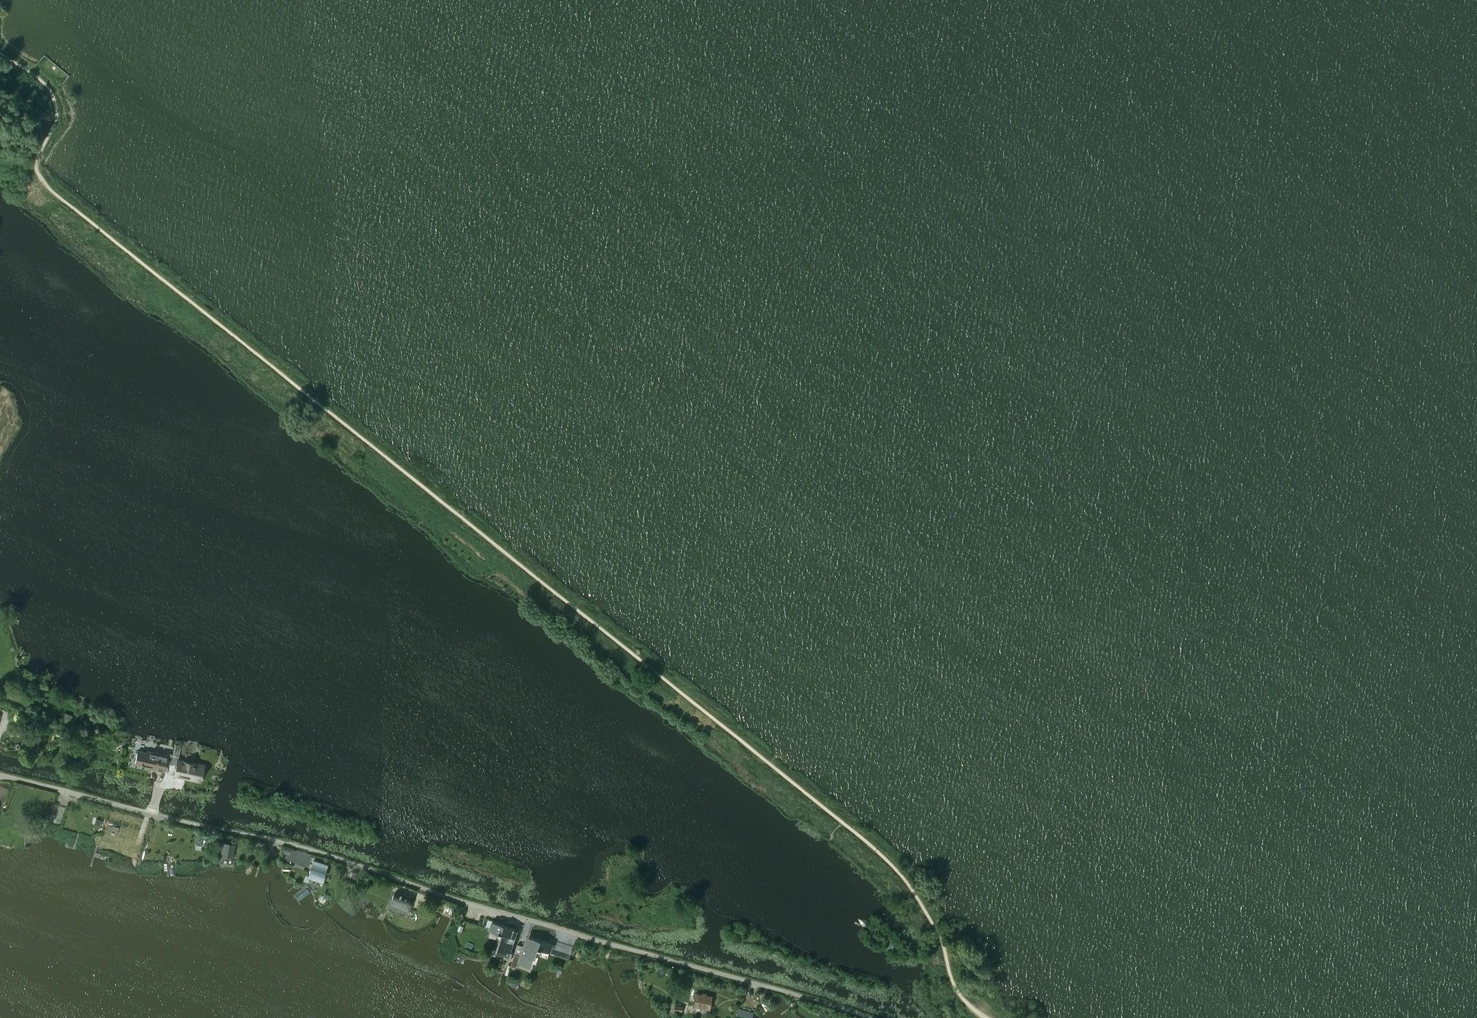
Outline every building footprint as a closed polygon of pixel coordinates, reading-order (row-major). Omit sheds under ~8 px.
[(35,694),(34,698),(45,703),(47,699),(35,694)] [(64,715),(62,720),(69,723),(71,718),(64,715)] [(137,751),(135,763),(135,764),(135,761),(150,765),(149,768),(163,771),(164,767),(167,767),(168,763),(170,764),(172,754),(168,753),(167,755),(166,757),(158,755),(158,753),(148,751),(147,753),(137,751)] [(172,754),(170,764),(176,765),(176,766),(174,775),(200,781),(201,777),(202,777),(202,775),(201,774),(203,767),(193,765),(194,763),(184,761),(183,763),(179,762),(177,761),(178,756),(173,754),(172,754)] [(219,842),(217,848),(222,849),(221,855),(232,858),(235,845),(219,842)] [(314,861),(310,873),(322,877),(326,866),(314,861)] [(391,903),(407,909),(411,898),(394,892),(391,903)] [(515,929),(504,925),(492,921),(489,930),(501,933),(504,934),(499,950),(507,953),(505,959),(510,960),(512,953),(511,952),(515,937),(512,936),(515,929)] [(517,944),(510,965),(516,967),(519,958),(522,959),(522,960),(530,963),(535,947),(550,952),(552,943),(529,936),(526,944),(524,943),(523,946),(517,944)] [(710,1006),(712,996),(697,994),(695,1006),(701,1007),(701,1005),(710,1006)]
